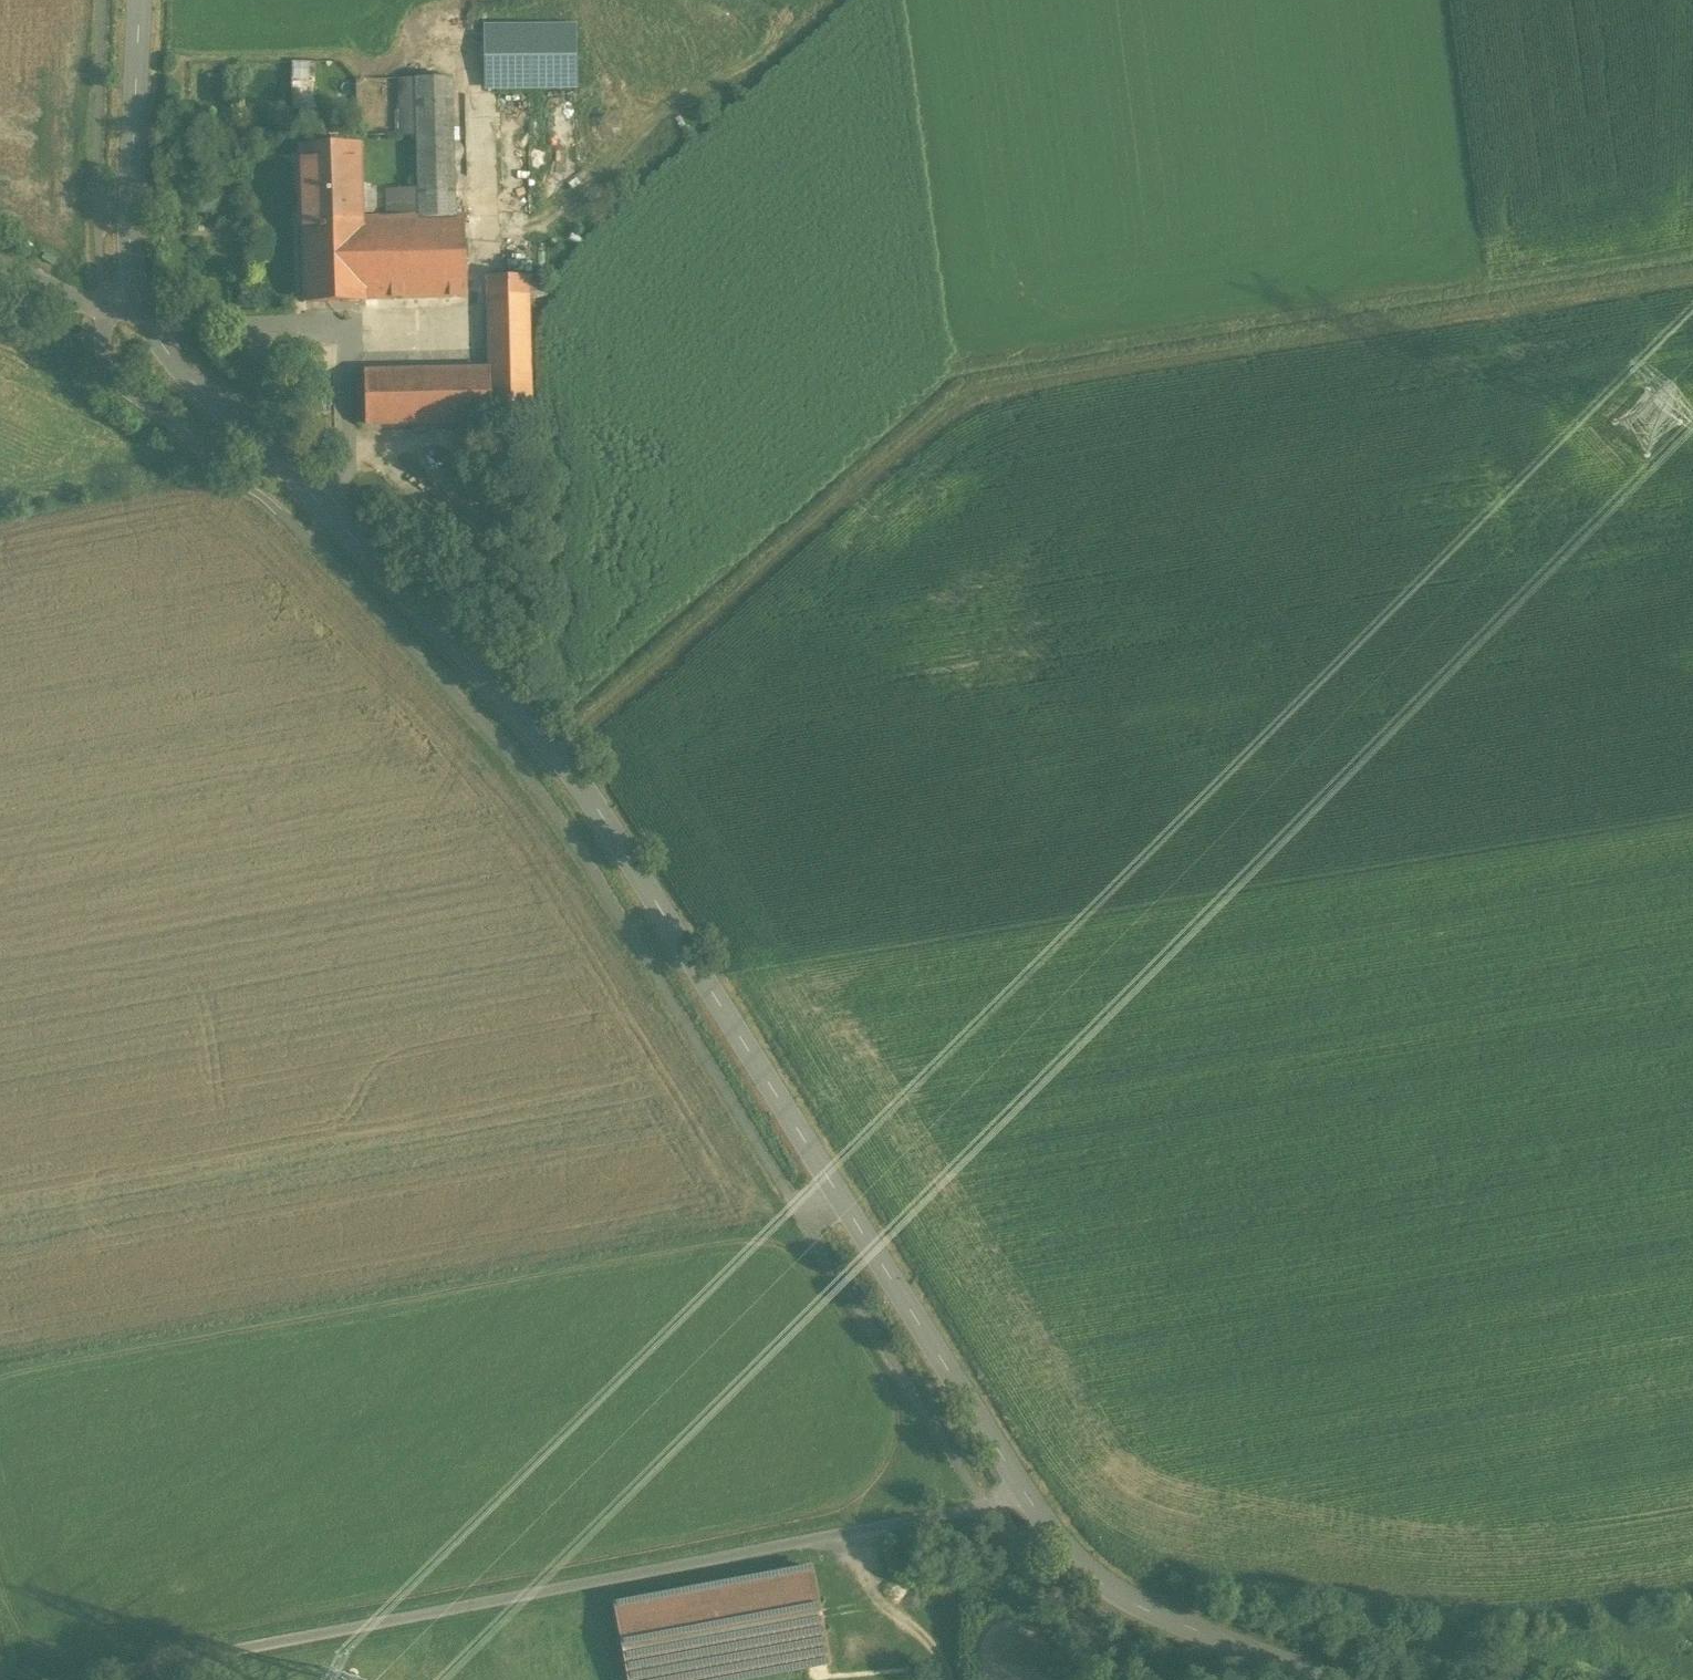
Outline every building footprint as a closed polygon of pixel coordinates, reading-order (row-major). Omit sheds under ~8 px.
[(574,26),(484,27),(485,86),(575,85),(574,26)] [(405,218),(361,219),(363,300),(465,297),(463,216),(454,216),(450,77),(400,79),(402,136),(416,135),(417,188),(404,188),(405,218)] [(363,301),(363,300),(361,219),(361,214),(372,213),(371,193),(359,193),(358,146),(301,147),(306,303),(363,301)] [(490,367),(364,371),(366,424),(531,419),(528,298),(547,297),(546,275),(487,277),(490,367)] [(617,1605),(631,1679),(734,1679),(806,1666),(826,1663),(808,1569),(617,1605)]
